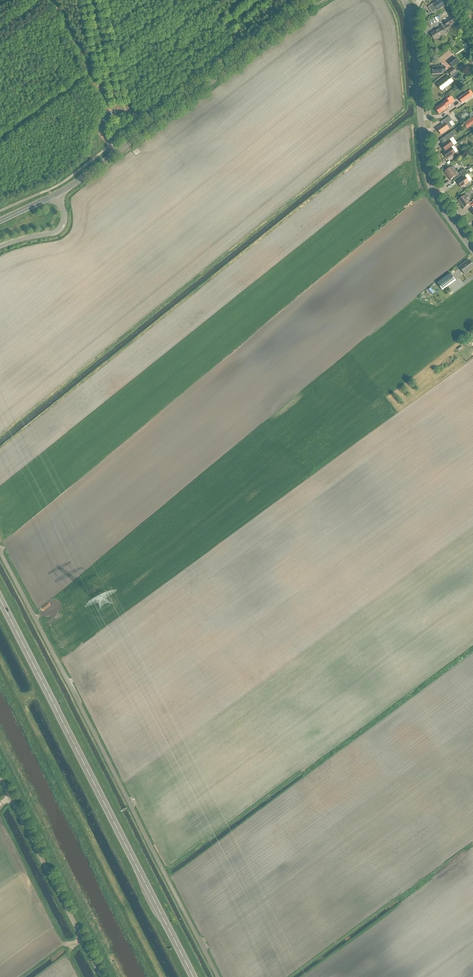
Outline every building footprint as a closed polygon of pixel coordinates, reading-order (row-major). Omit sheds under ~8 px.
[(438,11),(452,1),(451,0),(438,0),(436,1),(433,4),(428,8),(433,13),(437,10),(438,11)] [(444,33),(449,30),(451,29),(449,26),(456,22),(453,17),(444,22),(446,25),(430,33),(434,40),(437,39),(438,40),(446,35),(444,33)] [(449,64),(452,68),(456,64),(459,62),(454,57),(448,62),(449,64)] [(451,76),(456,72),(453,68),(448,72),(451,76)] [(436,85),(447,76),(445,74),(434,83),(436,85)] [(453,82),(449,76),(437,85),(442,91),(453,82)] [(468,92),(459,98),(462,103),(471,96),(468,92)] [(435,109),(439,114),(444,111),(448,109),(447,107),(451,104),(447,99),(443,102),(443,103),(435,109)] [(449,122),(452,120),(449,116),(441,121),(443,124),(437,128),(441,134),(449,129),(449,128),(452,126),(449,122)] [(464,124),(467,129),(472,125),(472,120),(472,119),(464,124)] [(447,141),(441,145),(445,151),(443,153),(452,148),(454,146),(450,139),(452,138),(451,135),(446,138),(447,141)] [(455,153),(452,148),(443,153),(447,159),(453,155),(454,157),(460,154),(458,151),(455,153)] [(456,175),(451,167),(445,171),(450,180),(456,175)] [(468,174),(466,172),(462,175),(463,177),(457,182),(461,188),(470,182),(465,176),(468,174)] [(464,195),(458,200),(464,208),(470,203),(467,199),(468,198),(468,197),(467,195),(465,195),(465,196),(465,195),(464,195)] [(472,267),(472,265),(470,261),(469,262),(468,260),(459,266),(464,274),(470,270),(469,269),(472,267)] [(451,284),(448,280),(453,276),(450,273),(437,283),(443,290),(451,284)]
